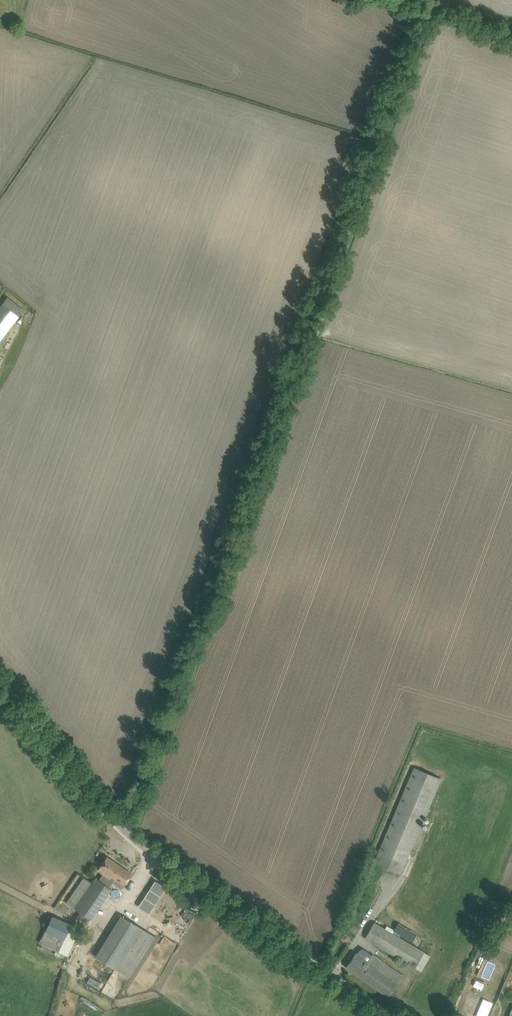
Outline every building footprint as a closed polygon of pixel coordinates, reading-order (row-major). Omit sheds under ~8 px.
[(19,317),(3,304),(0,307),(0,327),(7,332),(19,317)] [(401,875),(441,779),(413,767),(377,853),(374,852),(370,862),(401,875)] [(95,877),(74,908),(84,915),(91,920),(112,889),(109,887),(113,882),(123,868),(120,865),(107,856),(101,865),(98,870),(103,874),(99,880),(95,877)] [(122,888),(126,882),(132,874),(123,868),(113,882),(122,888)] [(149,911),(160,894),(165,885),(156,880),(140,905),(149,911)] [(507,915),(510,908),(505,905),(501,913),(507,915)] [(186,906),(181,917),(184,918),(189,908),(186,906)] [(134,979),(159,938),(121,915),(96,957),(134,979)] [(51,916),(39,943),(56,951),(54,954),(59,957),(62,952),(68,955),(80,929),(51,916)] [(374,923),(365,938),(415,967),(424,952),(408,943),(414,933),(414,932),(398,923),(392,934),(374,923)] [(402,976),(373,956),(360,947),(346,967),(388,996),(402,976)]
